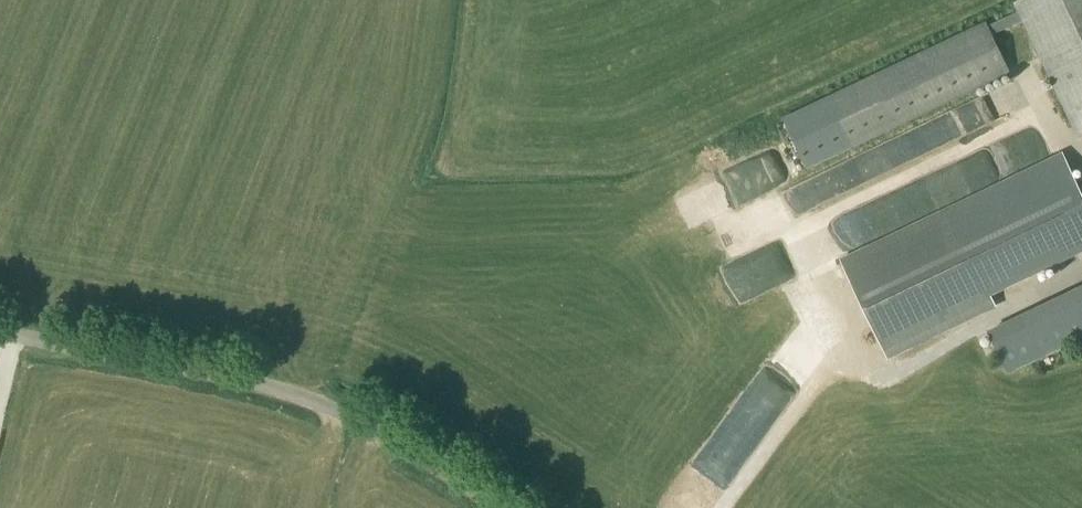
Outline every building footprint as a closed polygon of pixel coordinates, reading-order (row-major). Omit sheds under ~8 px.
[(782,119),(807,170),(853,149),(1011,73),(993,36),(1022,22),(1033,45),(1033,46),(1078,140),(1081,138),(1081,0),(1023,0),(1015,4),(1019,12),(988,27),(986,22),(829,97),(782,119)] [(1081,251),(1081,197),(1063,156),(947,212),(843,263),(886,356),(991,307),(983,287),(999,279),(1003,289),(1081,251)] [(1014,369),(1081,341),(1081,300),(999,335),(1014,369)]
